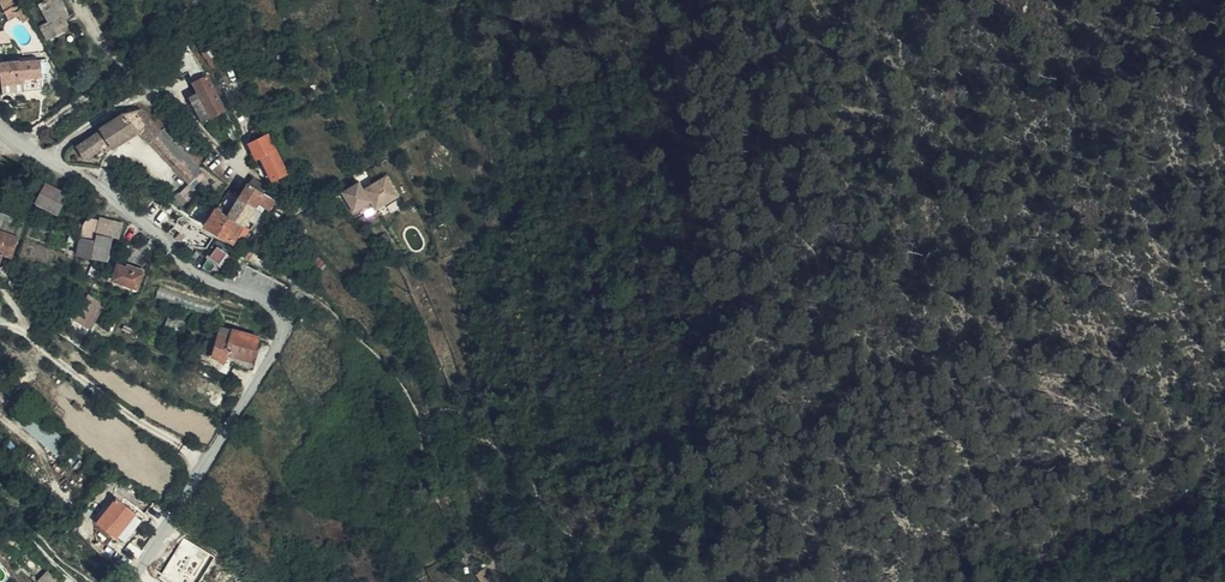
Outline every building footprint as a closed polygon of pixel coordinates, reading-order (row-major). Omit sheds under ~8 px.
[(66,28),(68,26),(62,15),(65,13),(58,0),(57,0),(51,4),(66,28)] [(26,19),(32,16),(23,1),(9,9),(13,18),(21,12),(26,19)] [(62,30),(66,28),(51,4),(46,7),(50,15),(43,19),(48,29),(40,34),(48,47),(56,43),(52,35),(62,30)] [(66,38),(62,30),(52,35),(56,43),(66,38)] [(220,46),(210,34),(201,41),(212,54),(220,46)] [(14,59),(1,60),(3,83),(27,80),(28,92),(46,89),(42,56),(14,59)] [(199,108),(222,96),(207,64),(193,68),(199,84),(191,87),(199,108)] [(27,80),(3,83),(5,95),(28,92),(27,80)] [(160,126),(140,106),(119,112),(100,123),(101,127),(77,143),(84,155),(109,139),(111,142),(137,125),(149,136),(160,126)] [(227,123),(235,118),(230,109),(222,113),(227,123)] [(257,142),(267,165),(280,160),(264,122),(246,129),(252,143),(257,142)] [(160,126),(149,136),(148,137),(189,178),(200,167),(166,132),(160,126)] [(360,169),(354,161),(337,174),(351,193),(367,180),(371,185),(373,188),(394,174),(381,155),(360,169)] [(247,163),(243,169),(250,173),(253,168),(247,163)] [(250,173),(261,180),(263,175),(253,168),(250,173)] [(264,196),(270,186),(261,180),(250,173),(243,169),(235,181),(256,199),(260,194),(264,196)] [(351,193),(337,174),(332,178),(347,197),(352,199),(371,185),(367,180),(351,193)] [(225,204),(246,215),(256,199),(235,181),(233,186),(220,180),(213,192),(227,201),(225,204)] [(59,211),(68,192),(47,182),(38,201),(59,211)] [(183,204),(196,190),(188,183),(175,197),(183,204)] [(373,188),(371,185),(352,199),(367,206),(379,197),(373,188)] [(201,210),(237,228),(246,215),(225,204),(227,201),(213,192),(201,210)] [(23,218),(0,211),(0,250),(4,253),(12,254),(23,218)] [(101,217),(98,227),(98,236),(111,238),(116,239),(116,238),(120,238),(123,223),(101,217)] [(137,228),(131,224),(128,229),(135,233),(137,228)] [(98,236),(98,227),(95,238),(94,238),(94,240),(92,257),(107,260),(111,238),(98,236)] [(224,237),(214,231),(209,240),(219,247),(224,237)] [(92,257),(94,240),(69,235),(67,244),(76,247),(76,255),(92,257)] [(142,275),(118,266),(113,280),(136,289),(142,275)] [(217,302),(161,285),(158,296),(214,313),(217,302)] [(80,303),(96,310),(101,301),(85,293),(80,303)] [(88,326),(96,310),(80,303),(73,319),(88,326)] [(188,321),(170,315),(166,325),(184,332),(188,321)] [(226,350),(241,354),(251,324),(225,316),(222,324),(209,319),(202,342),(226,350)] [(202,342),(209,319),(201,317),(194,338),(202,342)] [(139,511),(118,495),(98,522),(119,537),(139,511)] [(161,575),(172,581),(198,581),(215,555),(185,537),(161,575)] [(489,554),(482,544),(474,551),(481,562),(489,554)] [(57,581),(51,570),(39,577),(43,581),(56,581),(57,581)]
